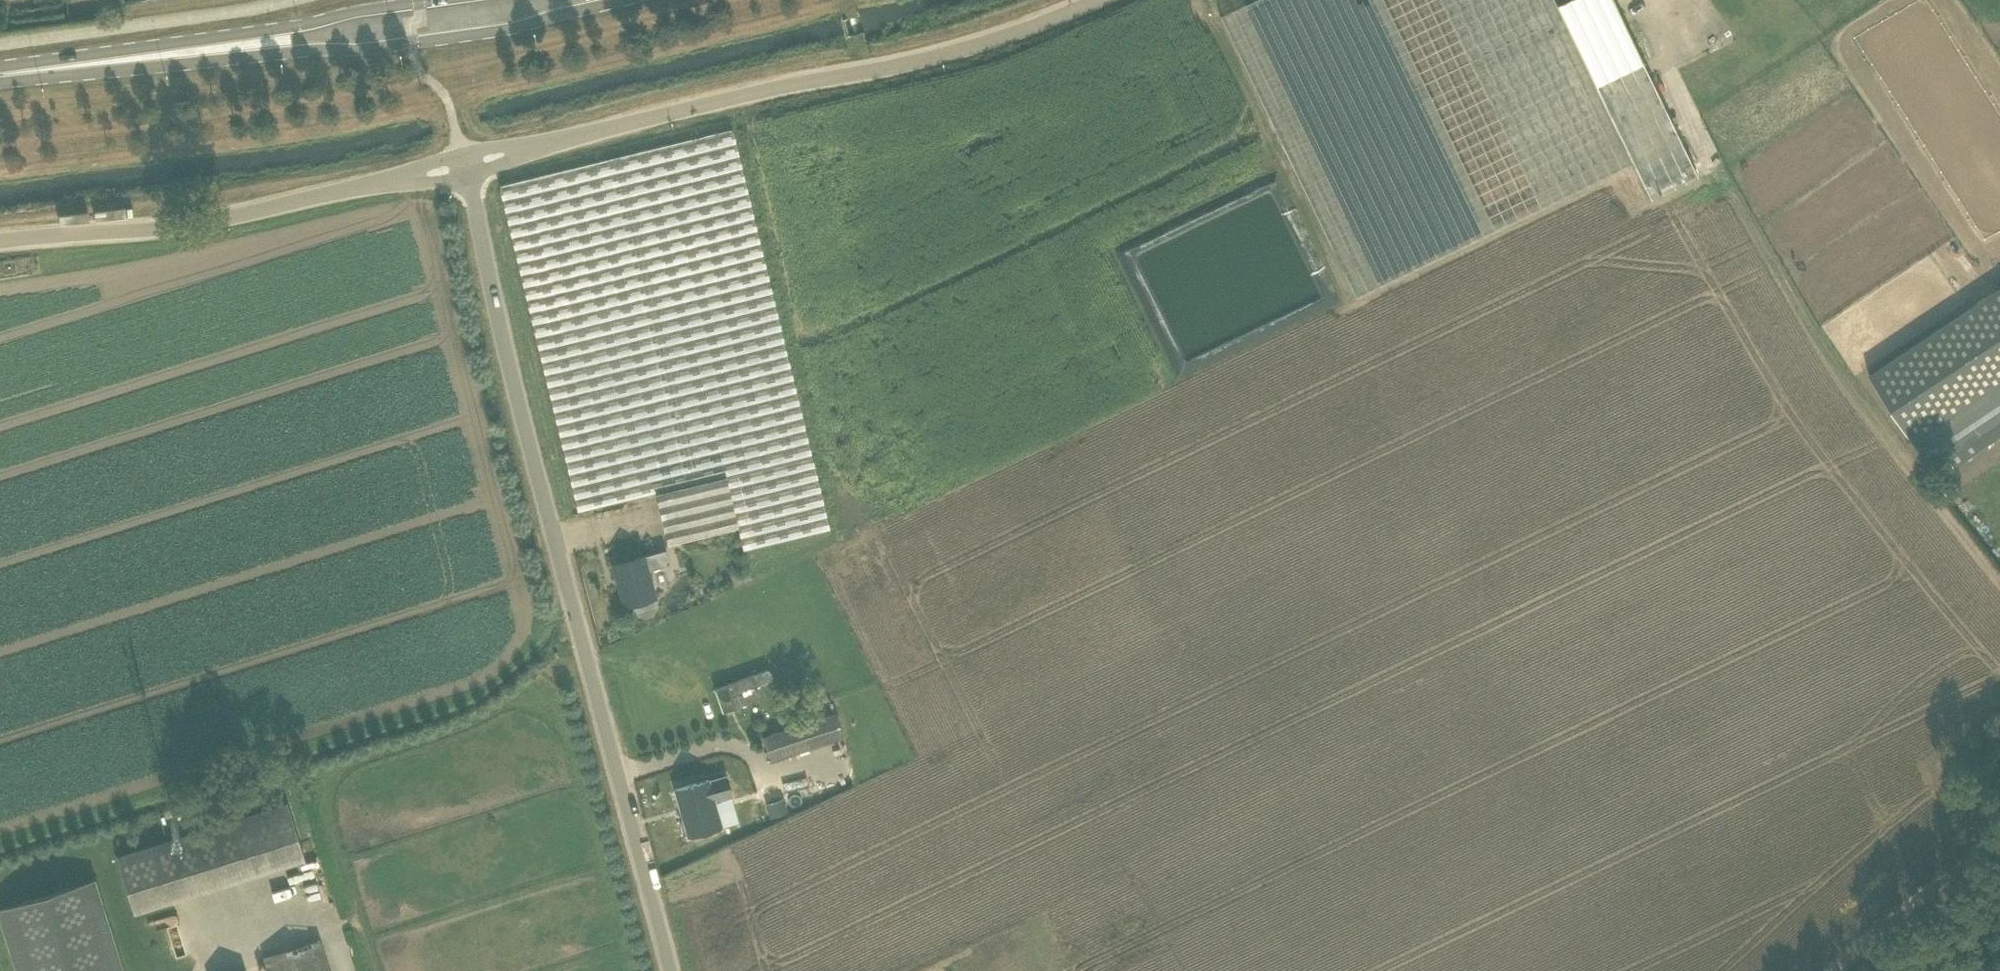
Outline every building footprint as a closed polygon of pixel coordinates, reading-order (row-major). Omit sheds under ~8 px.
[(1647,71),(1613,0),(1568,0),(1557,5),(1554,0),(1255,0),(1220,17),(1356,297),(1634,164),(1651,200),(1698,176),(1647,71)] [(578,511),(656,492),(726,475),(738,526),(744,549),(830,529),(733,130),(500,187),(578,511)] [(1914,443),(1935,475),(1952,464),(1948,457),(1999,422),(1999,288),(1870,375),(1914,443)] [(668,543),(738,526),(726,475),(656,492),(668,543)] [(656,605),(655,598),(656,598),(649,571),(670,565),(666,550),(644,556),(644,555),(612,564),(624,607),(637,603),(638,610),(645,615),(653,613),(656,605)] [(766,699),(761,685),(731,695),(731,693),(772,680),(769,672),(758,675),(715,689),(723,712),(766,699)] [(816,748),(808,722),(763,737),(771,763),(816,748)] [(676,789),(689,836),(721,826),(714,800),(731,795),(726,777),(709,782),(708,780),(676,789)] [(766,805),(771,818),(788,812),(784,799),(766,805)] [(126,905),(301,866),(288,807),(113,846),(126,905)] [(0,909),(0,918),(16,970),(125,970),(97,880),(0,909)] [(264,957),(268,970),(329,970),(319,940),(264,957)]
